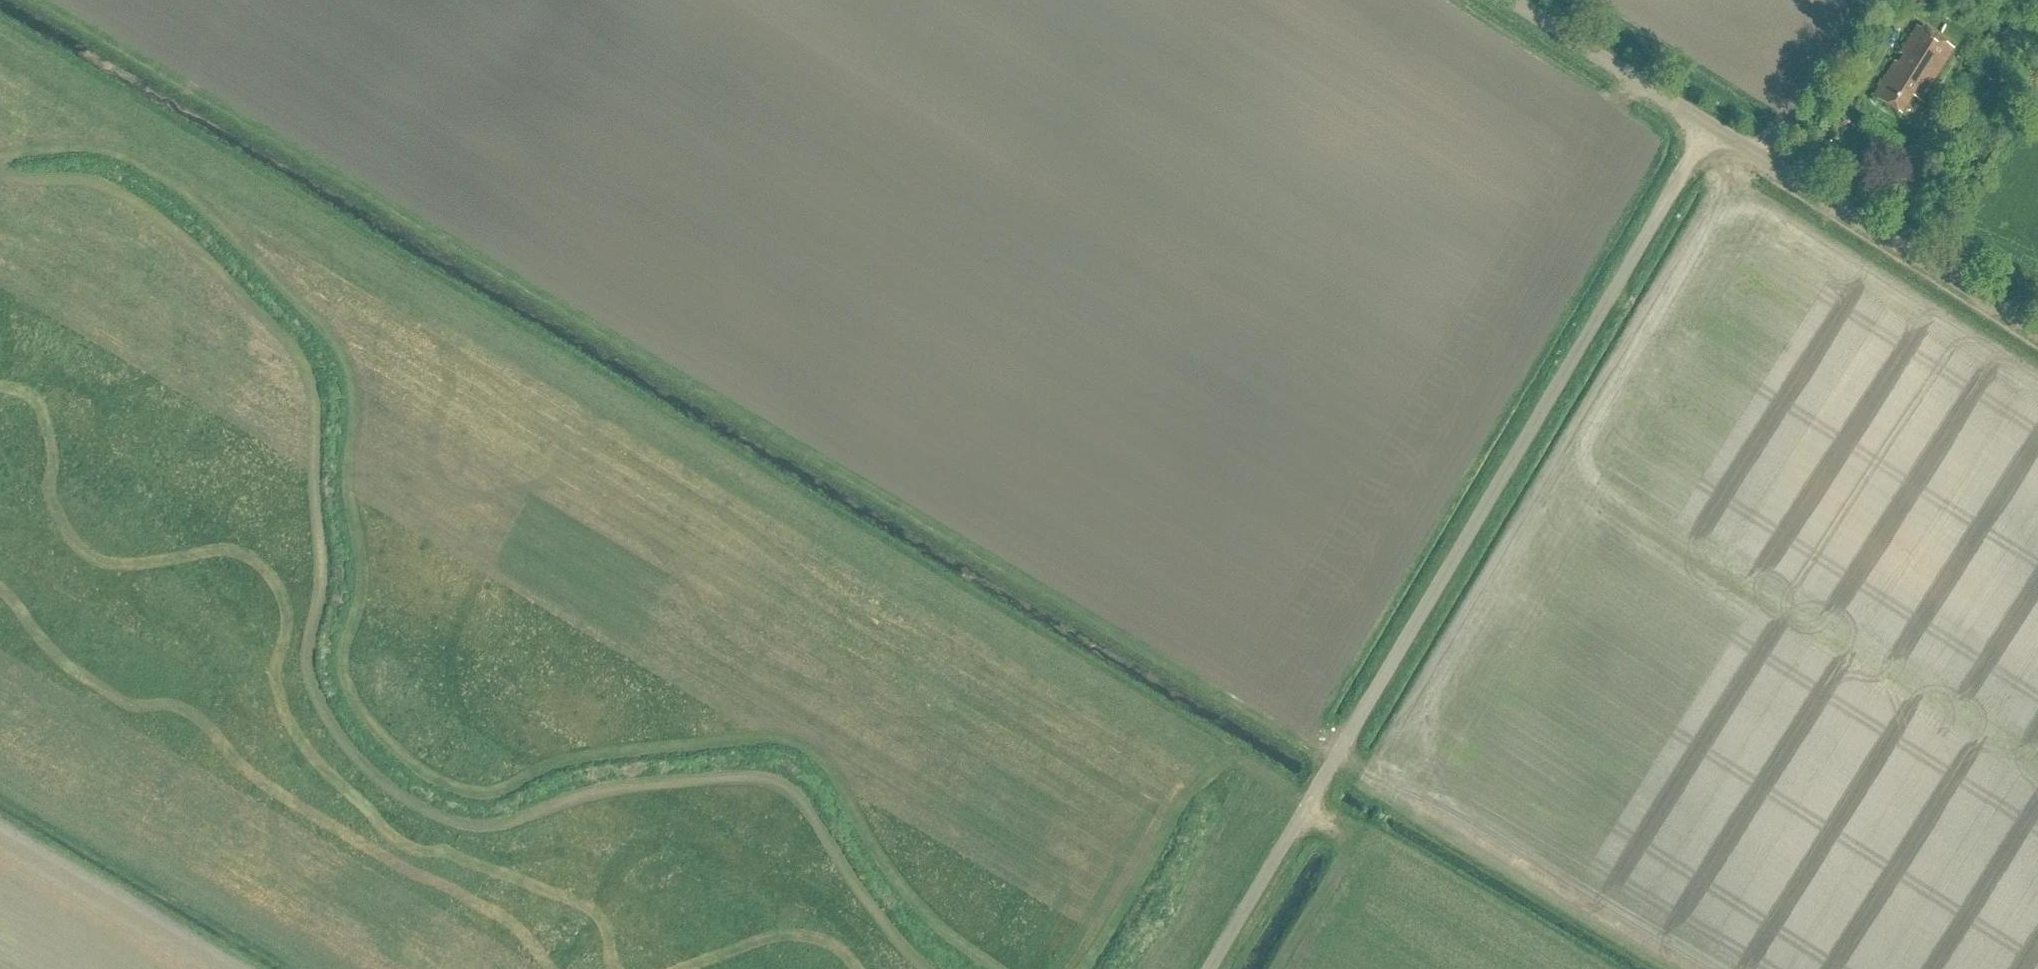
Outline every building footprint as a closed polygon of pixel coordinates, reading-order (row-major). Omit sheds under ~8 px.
[(1931,0),(1909,0),(1926,10),(1931,0)] [(1920,104),(1952,52),(1916,30),(1900,55),(1903,57),(1897,66),(1894,64),(1872,98),(1872,99),(1900,117),(1912,98),(1920,104)]
